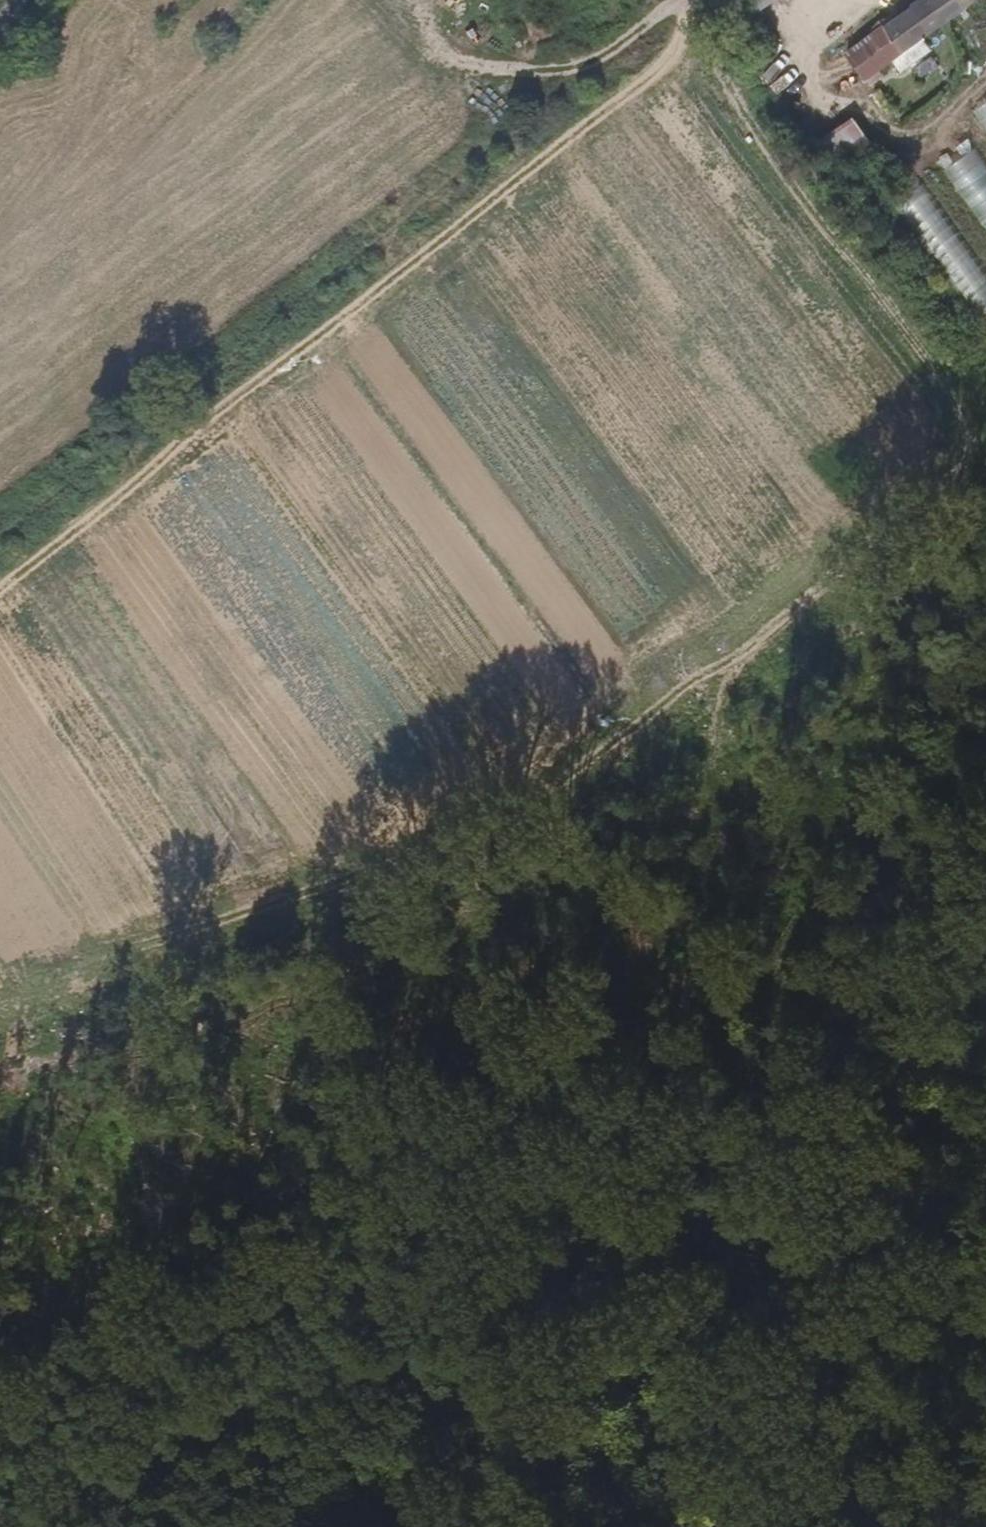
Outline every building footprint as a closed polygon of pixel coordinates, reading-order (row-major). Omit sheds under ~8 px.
[(872,11),(905,57),(913,51),(967,9),(960,0),(919,0),(901,15),(887,0),(872,11)] [(850,116),(815,145),(844,180),(879,152),(850,116)]
